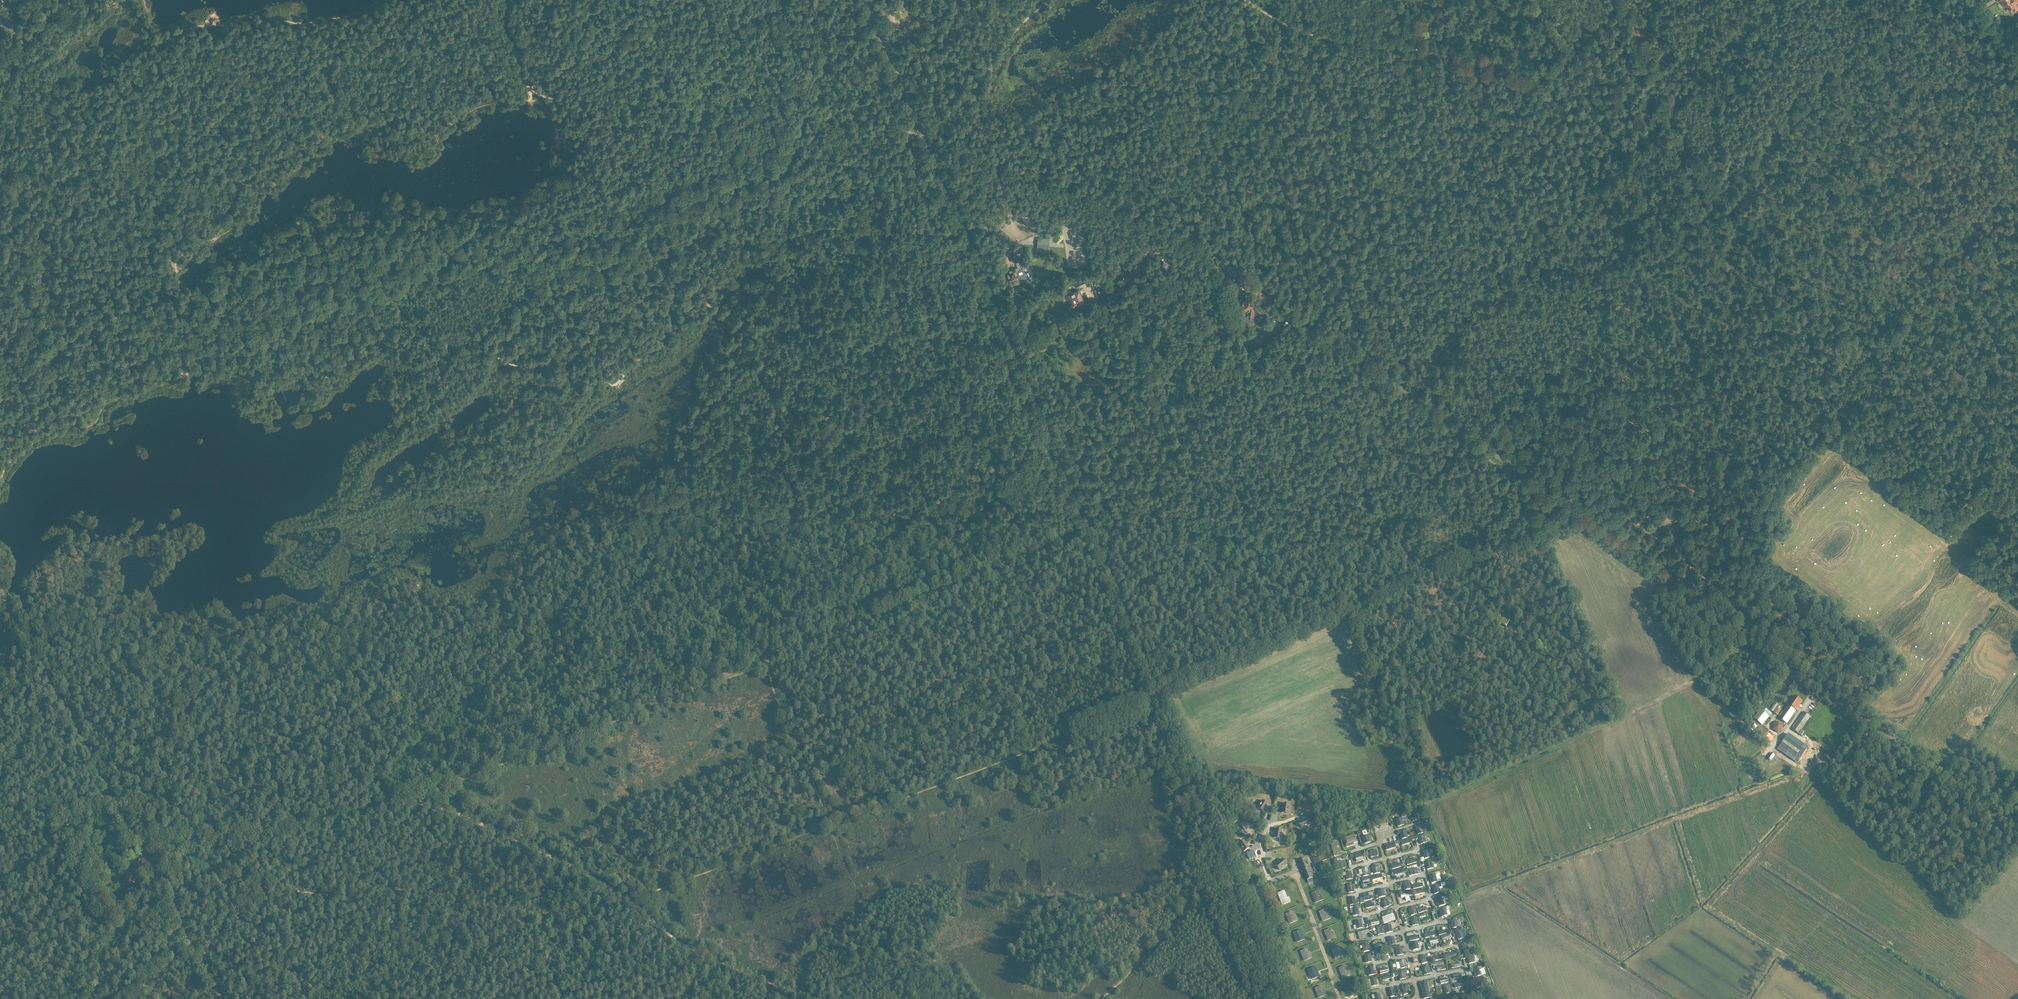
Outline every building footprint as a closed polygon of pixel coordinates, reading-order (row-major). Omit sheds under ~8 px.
[(2005,7),(2006,6),(2009,10),(2010,9),(2011,9),(2012,9),(2011,8),(2012,8),(2014,12),(2017,9),(2017,7),(2016,4),(2015,5),(2012,2),(2015,0),(2000,0),(2005,7)] [(1038,237),(1038,249),(1050,249),(1050,238),(1038,237)] [(1144,257),(1151,251),(1147,246),(1140,252),(1144,257)] [(1011,270),(1006,272),(1010,280),(1013,278),(1013,279),(1014,279),(1015,283),(1019,281),(1019,282),(1026,280),(1027,283),(1031,281),(1033,281),(1031,277),(1029,277),(1027,272),(1025,273),(1020,275),(1018,271),(1022,268),(1023,267),(1023,266),(1024,265),(1023,265),(1023,264),(1022,263),(1021,263),(1020,263),(1019,263),(1019,262),(1024,260),(1019,247),(1015,249),(1011,251),(1015,262),(1016,262),(1018,267),(1015,268),(1014,268),(1011,270)] [(1161,259),(1159,262),(1166,268),(1169,265),(1169,264),(1171,261),(1164,256),(1162,259),(1161,259)] [(1133,268),(1139,261),(1133,257),(1128,264),(1133,268)] [(1102,272),(1092,276),(1096,286),(1106,281),(1102,272)] [(1067,296),(1072,307),(1084,302),(1079,290),(1067,296)] [(1241,302),(1236,307),(1249,324),(1255,319),(1254,318),(1260,313),(1262,316),(1269,311),(1265,307),(1263,309),(1255,299),(1252,302),(1248,297),(1243,301),(1241,299),(1239,301),(1241,302)] [(1042,329),(1035,332),(1038,338),(1045,335),(1042,329)] [(1050,340),(1043,343),(1038,345),(1038,346),(1039,349),(1040,349),(1041,351),(1053,346),(1050,340)] [(1495,622),(1499,624),(1499,625),(1499,626),(1499,627),(1499,628),(1500,629),(1501,629),(1500,628),(1500,627),(1499,627),(1499,626),(1500,625),(1500,624),(1501,623),(1505,625),(1505,626),(1506,627),(1507,626),(1507,625),(1509,621),(1511,622),(1511,623),(1512,623),(1512,624),(1512,625),(1512,626),(1512,627),(1512,626),(1513,626),(1513,625),(1513,624),(1513,623),(1512,622),(1511,621),(1514,617),(1502,609),(1495,622)] [(1794,696),(1791,700),(1779,718),(1787,723),(1802,702),(1794,696)] [(1804,711),(1801,716),(1791,729),(1798,734),(1801,729),(1811,716),(1804,711)] [(1779,721),(1773,724),(1773,730),(1778,733),(1783,730),(1783,724),(1779,721)] [(1792,759),(1803,745),(1787,732),(1776,747),(1792,759)] [(1262,800),(1258,808),(1263,812),(1268,804),(1262,800)] [(1419,820),(1416,812),(1410,814),(1413,821),(1419,820)] [(1404,825),(1402,817),(1396,819),(1398,827),(1404,825)] [(1308,818),(1299,822),(1302,828),(1310,824),(1308,818)] [(1240,827),(1245,831),(1251,824),(1247,820),(1240,827)] [(1424,833),(1421,825),(1415,827),(1417,834),(1424,833)] [(1276,828),(1274,838),(1280,839),(1282,830),(1276,828)] [(1408,837),(1406,830),(1400,832),(1402,839),(1408,837)] [(1354,835),(1346,837),(1347,840),(1348,844),(1357,841),(1356,837),(1355,838),(1354,835)] [(1362,837),(1365,844),(1371,842),(1368,835),(1362,837)] [(1424,835),(1419,837),(1421,844),(1427,842),(1424,835)] [(1400,842),(1402,847),(1413,844),(1411,839),(1400,842)] [(1244,851),(1249,848),(1244,840),(1239,844),(1244,851)] [(1249,859),(1258,855),(1262,853),(1259,848),(1246,853),(1249,859)] [(112,856),(115,862),(124,858),(122,852),(112,856)] [(1313,858),(1315,863),(1312,864),(1315,872),(1325,868),(1323,860),(1320,861),(1318,856),(1313,858)] [(1282,859),(1275,865),(1279,870),(1286,864),(1282,859)] [(1315,877),(1312,869),(1310,865),(1307,866),(1305,859),(1300,861),(1307,880),(1308,880),(1309,883),(1313,882),(1312,878),(1315,877)] [(1337,859),(1334,860),(1336,870),(1342,869),(1341,862),(1338,862),(1337,859)] [(127,875),(130,877),(134,880),(136,877),(142,869),(134,864),(129,872),(127,875)] [(1432,887),(1434,894),(1441,892),(1439,885),(1432,887)] [(1378,891),(1379,896),(1376,897),(1377,899),(1386,897),(1384,889),(1378,891)] [(1278,893),(1280,898),(1281,901),(1283,900),(1284,904),(1290,902),(1288,897),(1287,898),(1284,891),(1278,893)] [(1319,891),(1317,891),(1312,893),(1316,902),(1324,899),(1322,893),(1320,894),(1319,891)] [(1402,898),(1405,897),(1406,901),(1410,900),(1409,896),(1412,895),(1411,892),(1401,895),(1402,898)] [(1436,900),(1439,907),(1444,905),(1442,898),(1436,900)] [(1440,909),(1442,917),(1448,915),(1446,908),(1440,909)] [(1327,913),(1326,909),(1320,912),(1323,921),(1331,918),(1329,912),(1327,913)] [(1290,923),(1297,920),(1296,916),(1294,917),(1292,912),(1286,914),(1290,923)] [(1383,917),(1385,923),(1395,919),(1393,914),(1383,917)] [(1355,922),(1357,929),(1363,928),(1361,920),(1355,922)] [(1331,929),(1330,929),(1325,931),(1329,940),(1337,937),(1334,931),(1333,932),(1331,929)] [(1297,942),(1304,939),(1303,935),(1301,936),(1299,930),(1293,933),(1297,942)] [(1365,931),(1358,933),(1360,940),(1366,938),(1365,931)] [(1458,940),(1464,938),(1461,931),(1456,933),(1458,940)] [(1467,942),(1461,944),(1463,951),(1469,949),(1467,942)] [(1339,947),(1337,948),(1332,950),(1336,959),(1344,956),(1342,950),(1340,951),(1339,947)] [(1304,960),(1312,957),(1310,954),(1309,954),(1306,949),(1301,951),(1304,960)] [(1346,966),(1344,967),(1339,968),(1343,978),(1351,974),(1349,969),(1347,969),(1346,966)] [(1312,979),(1319,976),(1318,972),(1316,973),(1314,968),(1308,970),(1312,979)] [(1431,997),(1429,990),(1427,982),(1420,983),(1421,988),(1421,987),(1424,998),(1431,997)] [(1351,985),(1349,986),(1345,988),(1348,997),(1357,994),(1354,988),(1353,989),(1351,985)] [(1321,986),(1315,988),(1319,998),(1326,995),(1325,991),(1323,991),(1321,986)]
